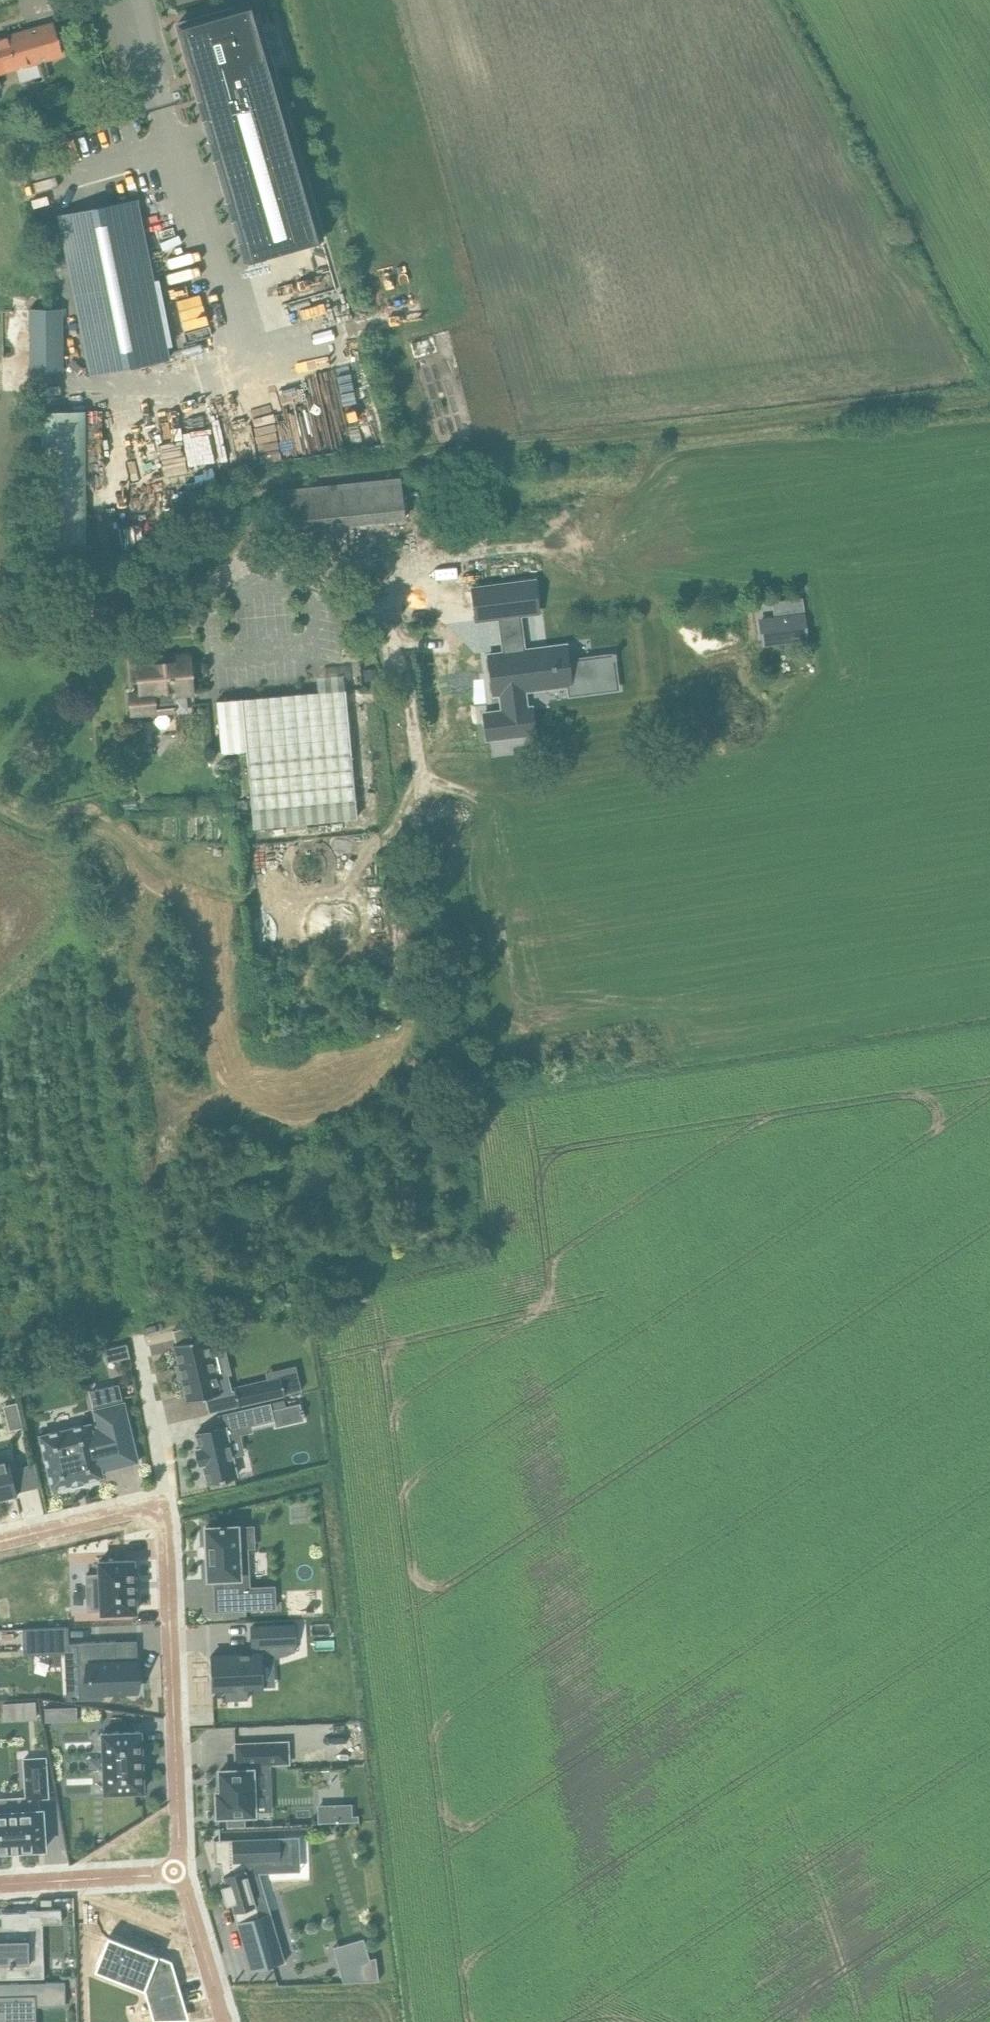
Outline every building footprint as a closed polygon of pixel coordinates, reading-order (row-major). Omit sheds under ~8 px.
[(232,10),(206,18),(206,16),(176,24),(191,75),(193,75),(200,98),(198,98),(245,262),(322,240),(253,2),(232,8),(232,10)] [(61,55),(52,24),(0,39),(0,72),(61,55)] [(170,358),(137,200),(58,216),(91,374),(170,358)] [(63,370),(62,309),(30,309),(30,371),(63,370)] [(44,550),(85,551),(86,410),(42,411),(44,550)] [(400,478),(281,490),(285,531),(404,519),(400,478)] [(534,580),(472,589),(477,620),(497,617),(521,614),(538,612),(534,580)] [(774,617),(759,619),(763,646),(810,640),(805,613),(774,617)] [(486,740),(534,734),(530,708),(526,708),(523,691),(591,682),(588,659),(567,662),(564,645),(488,656),(493,695),(500,694),(503,711),(483,714),(486,740)] [(192,693),(189,659),(173,661),(172,659),(167,659),(168,661),(158,662),(157,658),(138,660),(141,692),(131,693),(133,714),(154,712),(152,697),(192,693)] [(376,668),(364,670),(365,681),(378,679),(376,668)] [(345,689),(216,701),(221,753),(246,751),(253,828),(357,819),(345,689)] [(262,1163),(264,1176),(278,1174),(277,1161),(262,1163)] [(225,1349),(211,1352),(207,1336),(174,1344),(187,1401),(220,1393),(216,1377),(231,1373),(225,1349)] [(269,1380),(234,1388),(239,1406),(285,1395),(302,1391),(296,1366),(267,1373),(269,1380)] [(272,1410),(286,1406),(284,1399),(271,1402),(272,1410)] [(138,1462),(138,1460),(137,1460),(124,1404),(124,1402),(122,1403),(95,1409),(93,1409),(94,1411),(98,1427),(91,1429),(90,1425),(91,1425),(90,1423),(88,1424),(42,1435),(39,1435),(40,1437),(52,1486),(52,1488),(54,1488),(54,1487),(101,1476),(101,1477),(103,1476),(102,1474),(101,1470),(136,1462),(138,1462)] [(271,1402),(239,1410),(243,1426),(252,1424),(275,1419),(272,1410),(271,1402)] [(16,1403),(4,1406),(10,1430),(22,1427),(16,1403)] [(237,1425),(226,1428),(226,1427),(195,1434),(198,1448),(196,1448),(200,1465),(202,1465),(206,1482),(219,1479),(219,1480),(225,1479),(224,1478),(237,1475),(229,1440),(240,1437),(237,1425)] [(0,1457),(0,1500),(17,1496),(8,1455),(0,1457)] [(206,1547),(205,1547),(205,1560),(207,1560),(208,1579),(234,1578),(236,1610),(276,1608),(275,1586),(250,1587),(248,1548),(239,1549),(238,1526),(224,1527),(223,1525),(220,1526),(220,1527),(206,1527),(206,1547)] [(100,1574),(86,1575),(88,1611),(101,1610),(101,1613),(136,1612),(134,1560),(99,1561),(100,1574)] [(252,1653),(211,1655),(213,1689),(225,1689),(226,1700),(248,1699),(247,1687),(263,1687),(262,1662),(295,1651),(294,1625),(251,1627),(252,1645),(259,1645),(260,1653),(252,1653)] [(69,1627),(23,1629),(24,1651),(70,1649),(69,1643),(69,1627)] [(116,1640),(77,1642),(80,1699),(104,1698),(104,1692),(137,1691),(136,1661),(117,1662),(116,1640)] [(36,1701),(4,1703),(4,1719),(36,1717),(36,1701)] [(59,1708),(45,1708),(45,1722),(59,1721),(59,1708)] [(104,1792),(143,1791),(141,1731),(102,1733),(104,1792)] [(287,1742),(236,1744),(236,1765),(270,1764),(288,1763),(287,1742)] [(43,1848),(43,1849),(45,1849),(45,1846),(44,1846),(42,1811),(43,1811),(42,1809),(38,1809),(37,1797),(48,1797),(45,1758),(24,1759),(26,1797),(27,1810),(5,1812),(5,1799),(0,1799),(0,1851),(43,1848)] [(221,1792),(217,1792),(218,1815),(227,1815),(244,1814),(254,1814),(254,1812),(253,1798),(272,1798),(270,1764),(236,1765),(237,1770),(220,1771),(221,1792)] [(352,1805),(320,1806),(320,1824),(358,1823),(358,1817),(352,1817),(352,1805)] [(214,1840),(215,1864),(220,1863),(220,1867),(225,1884),(220,1886),(226,1905),(231,1903),(244,1947),(265,1941),(271,1964),(250,1970),(251,1971),(285,1961),(271,1912),(259,1915),(246,1869),(245,1862),(280,1861),(279,1837),(214,1840)] [(0,1926),(0,1965),(7,1965),(7,1978),(44,1977),(43,1961),(43,1923),(61,1923),(61,1909),(27,1910),(27,1912),(1,1913),(2,1926),(0,1926)] [(50,1925),(48,1973),(74,1974),(75,1926),(50,1925)] [(108,1936),(95,1968),(145,1988),(146,1988),(146,1989),(154,2017),(155,2018),(155,2019),(156,2019),(157,2020),(158,2020),(182,2019),(183,2019),(184,2018),(185,2018),(185,2017),(185,2016),(186,2015),(185,2014),(171,1965),(171,1964),(170,1964),(170,1963),(169,1963),(168,1962),(167,1962),(166,1962),(166,1963),(165,1963),(164,1963),(156,1960),(158,1955),(142,1949),(131,1945),(108,1936)] [(343,1982),(379,1981),(378,1957),(339,1968),(343,1982)] [(36,2006),(66,2005),(65,1982),(0,1983),(0,2021),(36,2021),(36,2006)] [(82,2021),(114,2021),(113,1990),(81,1991),(82,2021)]
